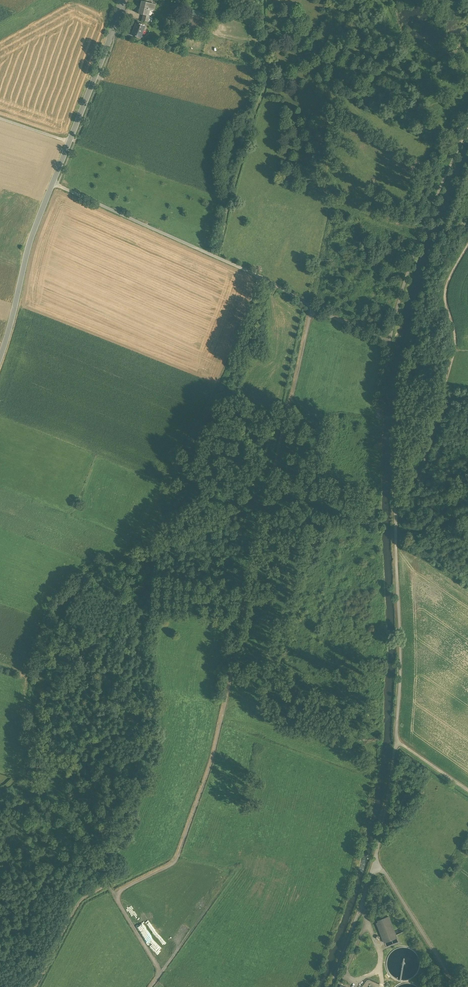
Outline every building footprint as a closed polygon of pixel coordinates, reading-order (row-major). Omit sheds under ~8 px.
[(155,4),(142,1),(141,7),(140,6),(138,14),(143,15),(146,16),(148,9),(154,10),(155,4)] [(145,26),(139,23),(139,24),(135,22),(134,27),(132,31),(131,35),(132,35),(136,37),(136,38),(140,39),(145,26)] [(130,31),(125,29),(122,34),(131,38),(132,35),(131,35),(132,31),(130,31)] [(388,916),(378,920),(379,922),(377,923),(385,943),(397,938),(388,916)]
